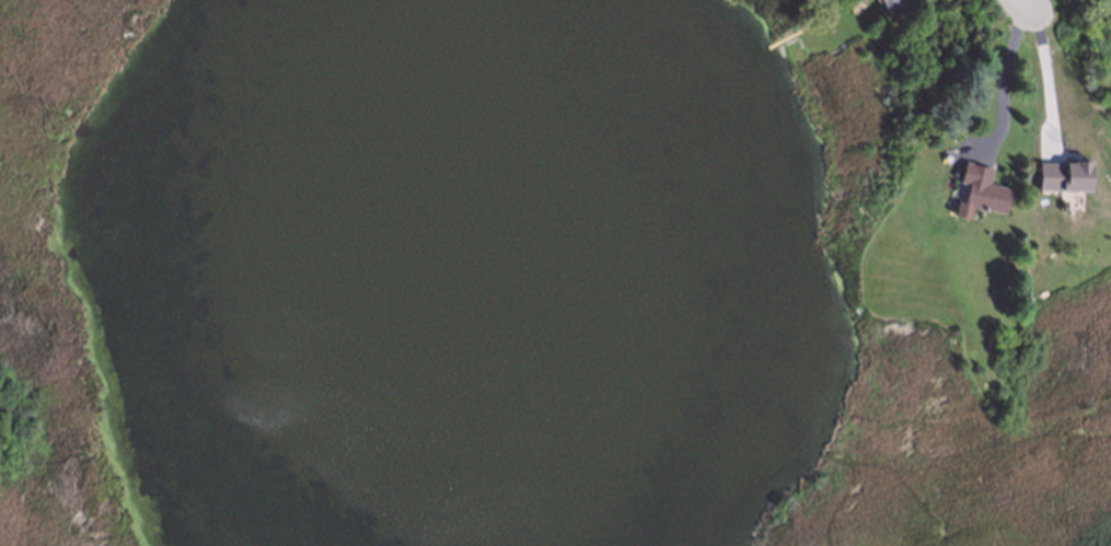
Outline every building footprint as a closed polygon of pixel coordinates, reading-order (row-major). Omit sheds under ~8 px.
[(882,9),(878,0),(901,0),(882,9)] [(1000,212),(982,207),(981,210),(958,204),(964,183),(954,179),(961,159),(990,166),(985,181),(1007,187),(1000,212)]
